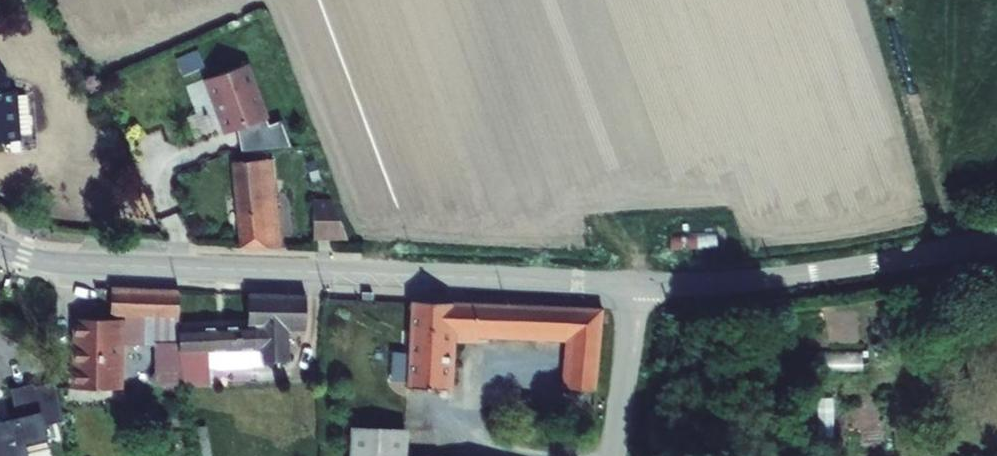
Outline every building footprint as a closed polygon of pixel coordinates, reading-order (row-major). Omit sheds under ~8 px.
[(186,73),(209,67),(205,49),(181,55),(186,73)] [(202,89),(222,143),(234,138),(264,127),(244,73),(202,89)] [(266,132),(264,127),(234,138),(236,160),(256,158),(255,137),(266,132)] [(289,156),(279,128),(266,132),(255,137),(256,158),(289,156)] [(273,255),(264,168),(228,172),(236,254),(273,255)] [(294,215),(306,247),(340,248),(331,224),(327,212),(324,204),(294,215)] [(181,290),(119,287),(120,309),(140,311),(165,311),(167,346),(169,382),(186,380),(181,290)] [(259,321),(187,322),(192,381),(192,385),(217,380),(211,349),(263,350),(263,361),(296,361),(297,327),(313,327),(313,297),(259,293),(259,321)] [(611,307),(418,301),(417,385),(456,386),(456,331),(580,336),(579,391),(602,390),(611,307)] [(142,345),(167,346),(165,311),(140,311),(142,345)] [(113,385),(131,385),(130,315),(83,316),(84,376),(96,374),(113,372),(113,385)] [(84,385),(113,385),(113,372),(96,374),(84,376),(84,385)] [(69,408),(63,382),(44,386),(50,413),(69,408)] [(43,383),(19,389),(25,416),(8,421),(7,418),(0,420),(0,455),(37,455),(37,452),(35,445),(57,440),(53,425),(72,420),(69,408),(50,413),(44,386),(43,383)] [(13,412),(12,390),(0,390),(0,412),(13,412)] [(350,438),(349,455),(402,455),(402,439),(350,438)] [(57,440),(35,445),(37,452),(58,447),(57,440)]
